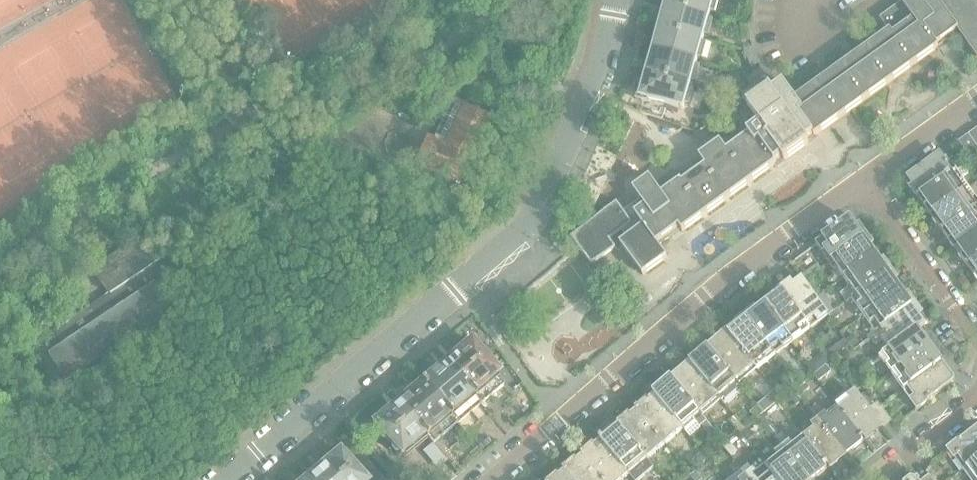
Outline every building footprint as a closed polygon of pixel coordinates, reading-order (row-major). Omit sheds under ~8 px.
[(662,3),(709,16),(710,13),(715,14),(719,0),(663,0),(662,3)] [(931,52),(938,47),(937,45),(945,40),(948,43),(950,42),(947,38),(957,31),(976,58),(976,0),(908,0),(903,3),(880,19),(889,31),(794,99),(783,84),(773,92),(766,83),(743,100),(760,124),(769,136),(766,138),(781,159),(782,159),(784,161),(809,143),(807,141),(814,136),(814,137),(931,52)] [(713,21),(708,20),(709,16),(662,3),(656,26),(703,39),(704,36),(709,37),(713,21)] [(751,41),(748,23),(739,25),(742,42),(751,41)] [(707,44),(702,43),(703,39),(656,26),(649,49),(696,63),(697,59),(702,60),(707,44)] [(759,64),(753,48),(744,51),(751,67),(759,64)] [(700,68),(695,66),(696,63),(649,49),(643,73),(690,86),(691,82),(696,83),(700,68)] [(752,88),(766,77),(761,70),(747,80),(752,88)] [(689,107),(694,91),(689,89),(690,86),(643,73),(635,100),(645,103),(642,113),(662,121),(667,105),(683,110),(684,105),(689,107)] [(459,184),(480,140),(490,118),(452,100),(434,140),(426,136),(414,163),(459,184)] [(682,232),(774,166),(776,164),(781,159),(766,138),(769,136),(760,124),(747,133),(748,136),(727,151),(720,142),(699,158),(705,167),(682,183),(681,181),(662,195),(650,179),(633,191),(640,200),(623,212),(617,203),(571,236),(582,252),(591,265),(620,244),(643,275),(667,258),(657,243),(659,242),(660,244),(669,238),(667,236),(679,228),(682,232)] [(969,135),(976,147),(976,129),(969,135)] [(969,135),(959,142),(969,156),(970,155),(973,160),(976,157),(976,147),(969,135)] [(918,199),(955,171),(950,164),(947,166),(940,156),(905,181),(918,199)] [(931,217),(966,192),(959,182),(962,180),(960,178),(969,172),(964,166),(955,171),(918,199),(931,217)] [(976,208),(976,202),(974,197),(972,199),(966,192),(931,217),(942,233),(976,208)] [(976,234),(976,208),(942,233),(955,250),(976,234)] [(829,263),(866,236),(854,218),(816,245),(829,263)] [(976,259),(976,234),(955,250),(967,266),(976,259)] [(844,278),(878,253),(866,236),(829,263),(835,271),(838,269),(844,278)] [(169,311),(153,286),(176,270),(166,255),(156,262),(140,237),(92,269),(109,294),(67,322),(66,320),(63,322),(64,324),(53,331),(62,345),(48,355),(65,380),(169,311)] [(852,298),(891,271),(878,253),(844,278),(850,287),(841,294),(847,302),(852,298)] [(967,266),(976,281),(976,259),(967,266)] [(813,275),(821,269),(818,264),(804,274),(799,268),(795,271),(799,277),(803,282),(813,275)] [(864,315),(903,288),(891,271),(852,298),(864,315)] [(829,315),(816,298),(808,287),(807,287),(803,282),(799,277),(781,290),(810,329),(829,315)] [(876,331),(915,303),(903,288),(864,315),(876,331)] [(810,329),(781,290),(764,302),(793,341),(810,329)] [(793,341),(764,302),(746,316),(775,355),(776,354),(775,354),(793,341)] [(918,330),(928,323),(915,303),(876,331),(876,332),(869,338),(876,346),(882,341),(889,350),(918,330)] [(832,321),(842,314),(839,309),(828,316),(832,321)] [(775,355),(746,316),(726,332),(728,334),(729,333),(757,367),(758,368),(775,355)] [(893,373),(929,347),(925,341),(924,338),(918,330),(889,350),(881,356),(893,373)] [(729,333),(728,334),(720,340),(716,340),(711,345),(711,349),(709,350),(737,383),(757,367),(729,333)] [(860,343),(853,334),(845,340),(852,349),(860,343)] [(833,358),(849,347),(844,340),(829,351),(833,358)] [(497,374),(470,341),(466,345),(463,345),(456,351),(455,354),(444,363),(474,397),(475,396),(473,394),(497,374)] [(905,389),(941,363),(937,358),(936,354),(934,351),(930,349),(929,347),(893,373),(905,389)] [(816,372),(833,360),(824,348),(808,360),(816,372)] [(737,383),(709,350),(702,356),(698,356),(693,360),(692,364),(719,398),(726,404),(743,389),(737,383)] [(819,381),(837,367),(833,361),(815,375),(819,381)] [(480,405),(474,397),(444,363),(435,370),(433,370),(426,376),(425,379),(421,383),(450,418),(456,425),(480,405)] [(919,409),(954,381),(949,374),(948,370),(945,367),(942,365),(941,363),(905,389),(919,409)] [(719,398),(692,364),(684,372),(680,371),(675,376),(674,380),(701,413),(719,398)] [(782,399),(798,386),(792,378),(776,391),(782,399)] [(701,413),(674,380),(666,387),(662,387),(653,395),(655,397),(682,429),(694,419),(700,426),(702,425),(710,435),(715,430),(701,413)] [(450,418),(421,383),(418,385),(414,385),(407,391),(406,394),(397,402),(425,435),(447,417),(449,419),(450,418)] [(815,404),(802,387),(797,390),(810,408),(815,404)] [(803,400),(795,390),(789,395),(797,405),(803,400)] [(876,404),(867,391),(860,397),(869,409),(876,404)] [(883,426),(869,409),(860,397),(856,392),(838,406),(865,440),(883,426)] [(682,429),(655,397),(649,402),(647,399),(637,408),(635,410),(637,412),(665,443),(682,429)] [(772,406),(766,400),(760,405),(766,412),(772,406)] [(425,435),(397,402),(388,410),(384,410),(377,416),(376,420),(373,423),(401,456),(425,435)] [(891,420),(881,407),(878,403),(876,404),(869,409),(883,426),(891,420)] [(865,440),(838,406),(826,414),(819,405),(813,410),(820,419),(819,420),(846,454),(865,440)] [(665,443),(637,412),(631,417),(629,415),(619,423),(617,425),(619,427),(646,459),(665,443)] [(746,429),(736,417),(731,421),(742,433),(746,429)] [(846,454),(819,420),(801,434),(828,469),(846,454)] [(646,459),(619,427),(613,432),(611,430),(601,438),(600,440),(601,442),(629,474),(646,459)] [(742,433),(741,434),(748,441),(755,435),(748,427),(746,429),(742,433)] [(976,459),(976,429),(949,451),(963,470),(976,459)] [(481,449),(490,441),(483,434),(475,442),(481,449)] [(801,434),(790,443),(788,440),(782,438),(778,442),(783,448),(809,479),(813,479),(828,469),(801,434)] [(350,441),(335,454),(332,454),(325,460),(324,463),(315,471),(322,479),(383,479),(350,441)] [(738,451),(729,441),(723,446),(732,456),(738,451)] [(601,442),(596,447),(593,445),(583,453),(584,454),(582,455),(584,457),(602,479),(621,479),(629,474),(601,442)] [(783,448),(765,462),(779,479),(809,479),(783,448)] [(708,460),(702,452),(697,456),(703,464),(708,460)] [(584,457),(578,462),(576,460),(565,468),(566,469),(564,470),(566,472),(572,479),(602,479),(584,457)] [(963,470),(970,479),(976,479),(976,459),(963,470)] [(765,462),(754,471),(748,464),(742,469),(742,470),(749,479),(779,479),(765,462)] [(742,470),(729,479),(749,479),(742,470)] [(315,471),(305,479),(302,479),(301,479),(322,479),(315,471)]
